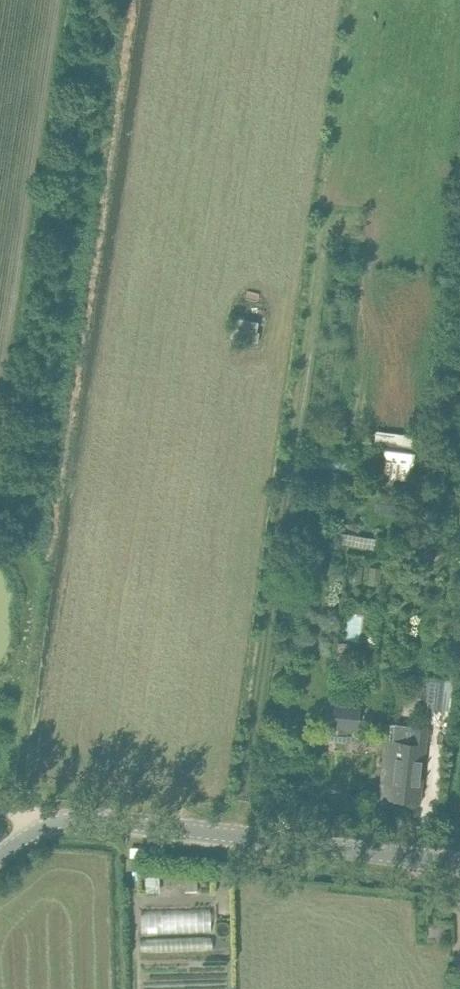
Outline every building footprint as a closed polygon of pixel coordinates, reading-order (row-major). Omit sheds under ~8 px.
[(379,428),(377,440),(417,447),(419,434),(379,428)] [(390,446),(386,475),(415,479),(419,450),(390,446)] [(379,510),(404,512),(405,497),(380,496),(379,510)] [(428,676),(425,707),(443,708),(444,703),(447,703),(448,693),(445,693),(445,688),(453,689),(455,677),(447,676),(446,678),(428,676)] [(354,724),(356,705),(336,702),(334,722),(354,724)] [(383,764),(380,793),(392,795),(392,798),(414,801),(416,783),(422,784),(424,764),(426,742),(427,727),(414,726),(387,723),(386,738),(385,744),(383,764)] [(144,911),(144,929),(199,926),(198,909),(144,911)]
